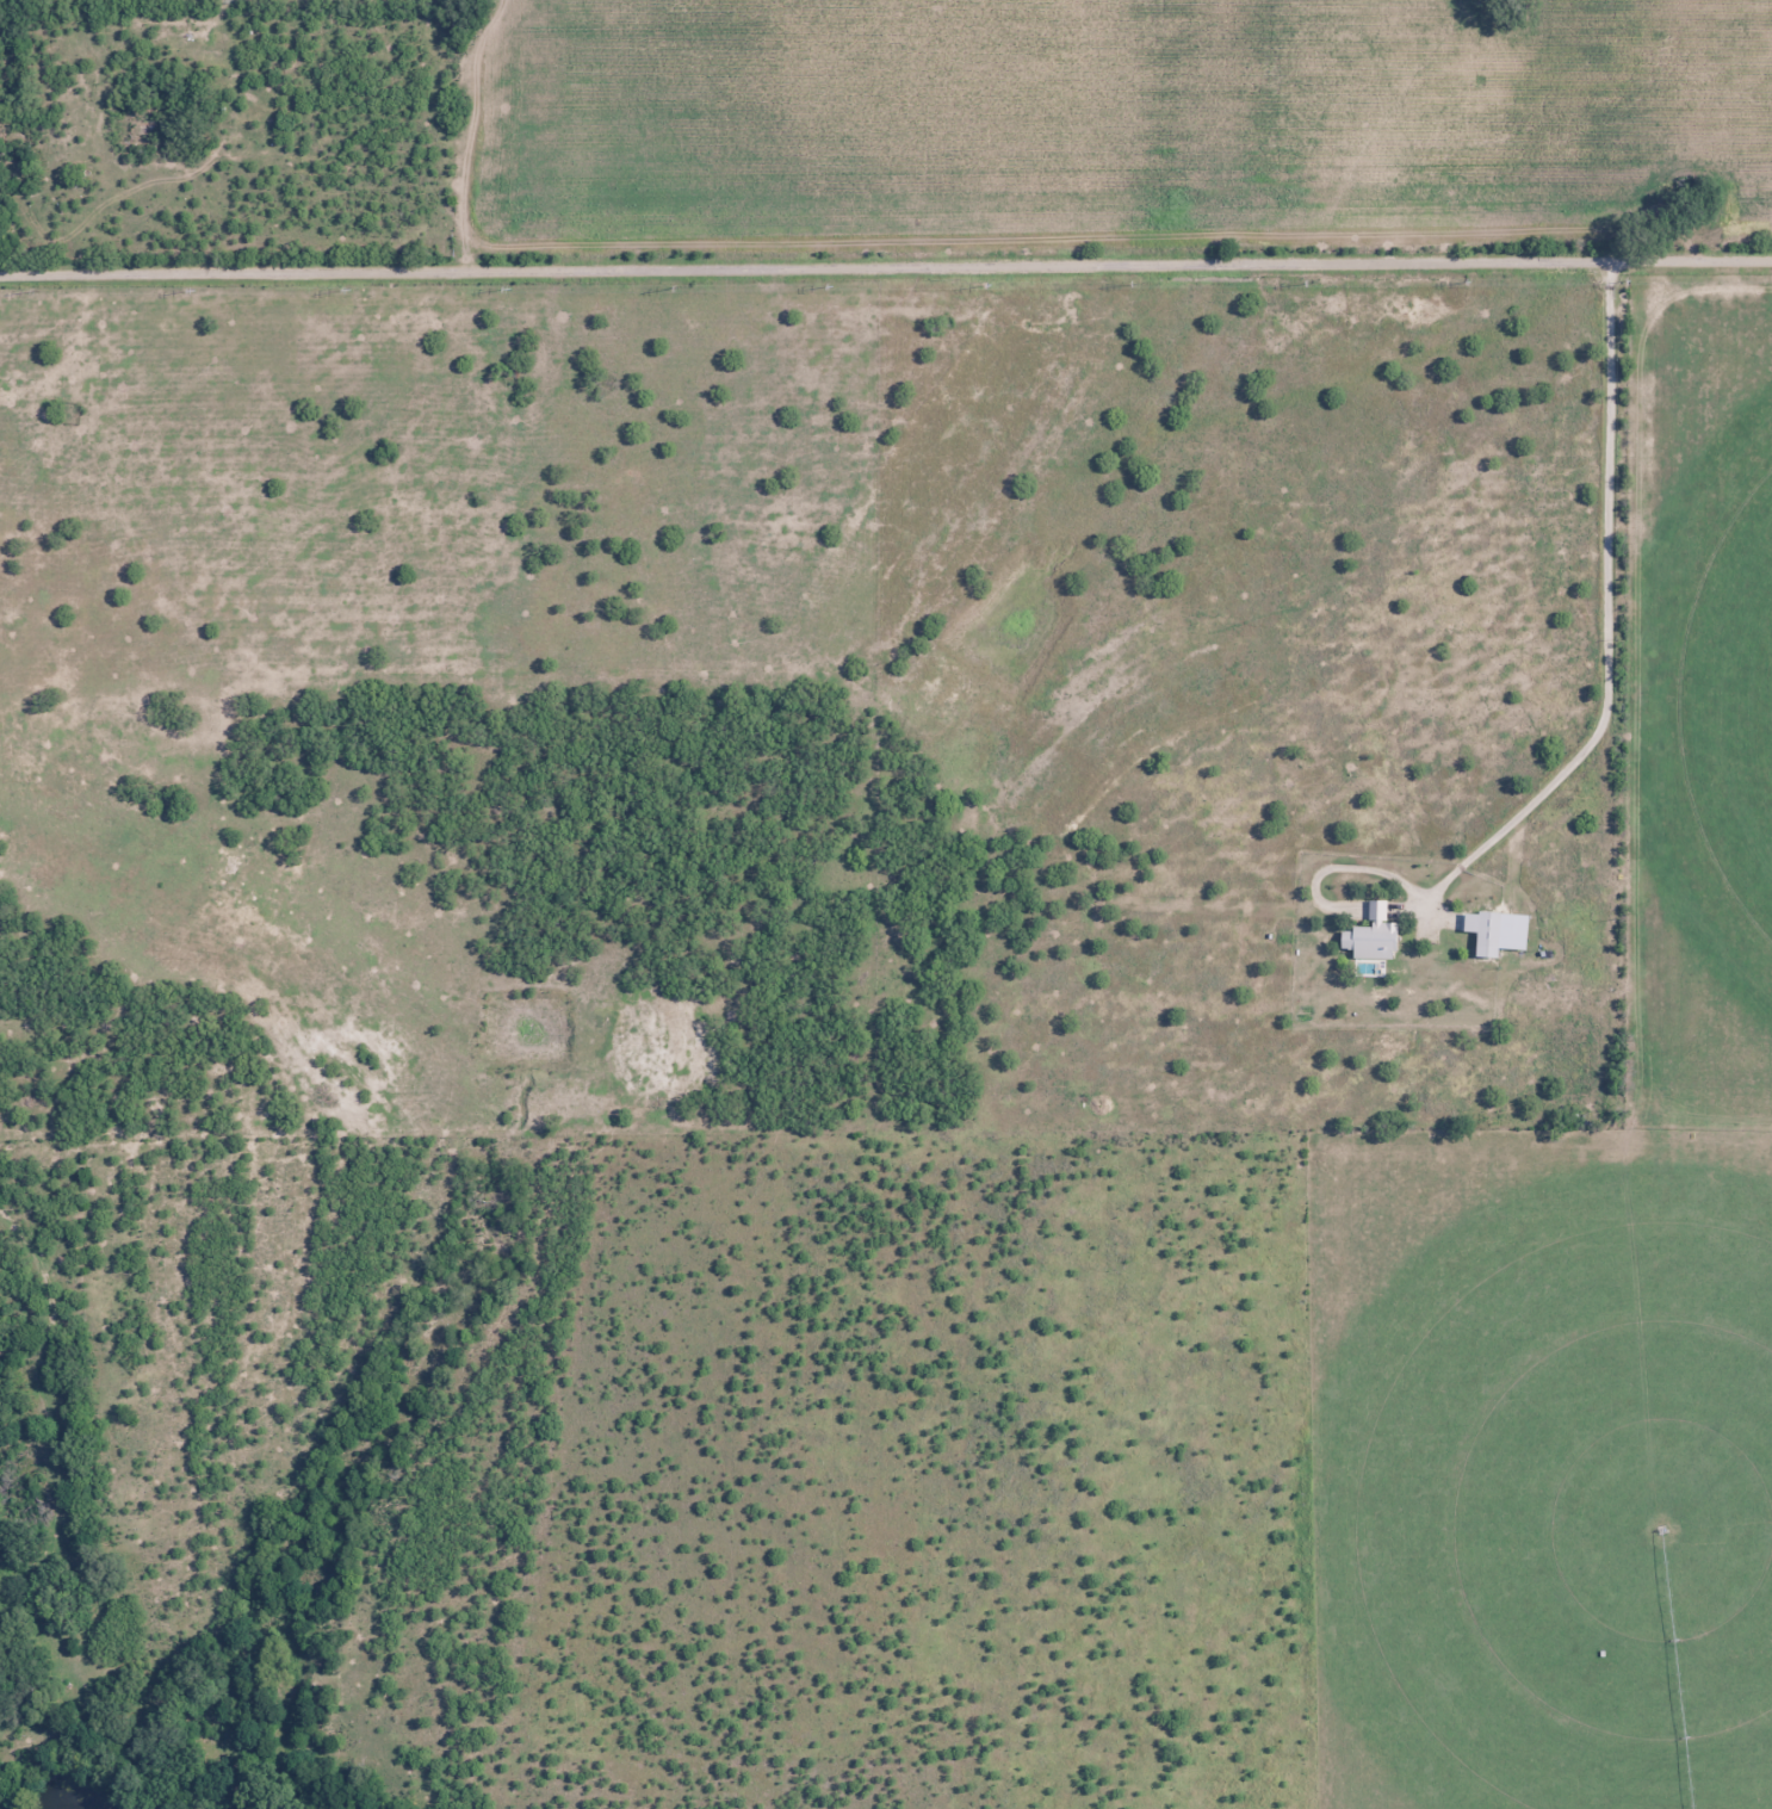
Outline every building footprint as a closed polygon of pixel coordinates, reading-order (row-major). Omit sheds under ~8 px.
[(1395,922),(1385,922),(1385,900),(1368,900),(1368,926),(1340,926),(1339,949),(1351,949),(1351,958),(1395,959),(1395,922)] [(1498,912),(1461,912),(1460,931),(1475,931),(1474,957),(1497,958),(1498,912)]
